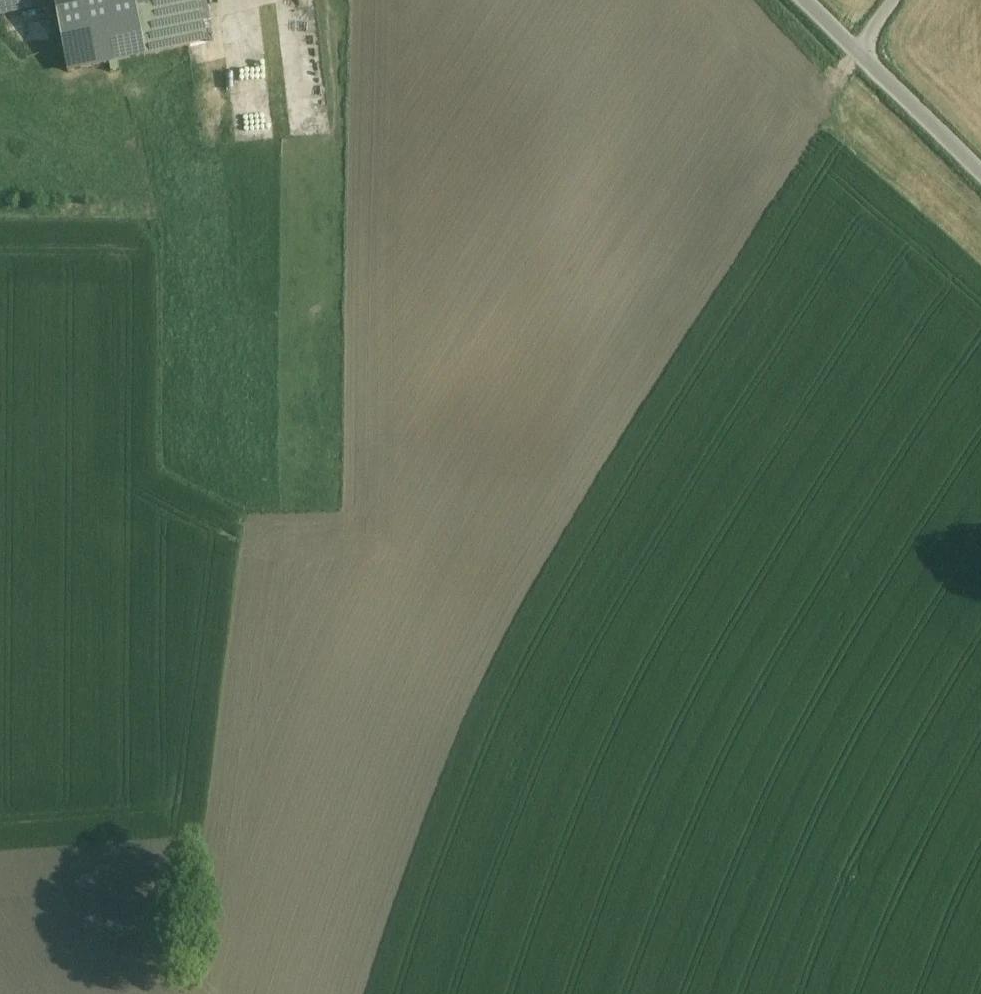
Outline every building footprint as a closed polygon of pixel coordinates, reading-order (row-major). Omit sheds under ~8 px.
[(69,70),(207,41),(198,2),(198,0),(54,0),(69,70)]
